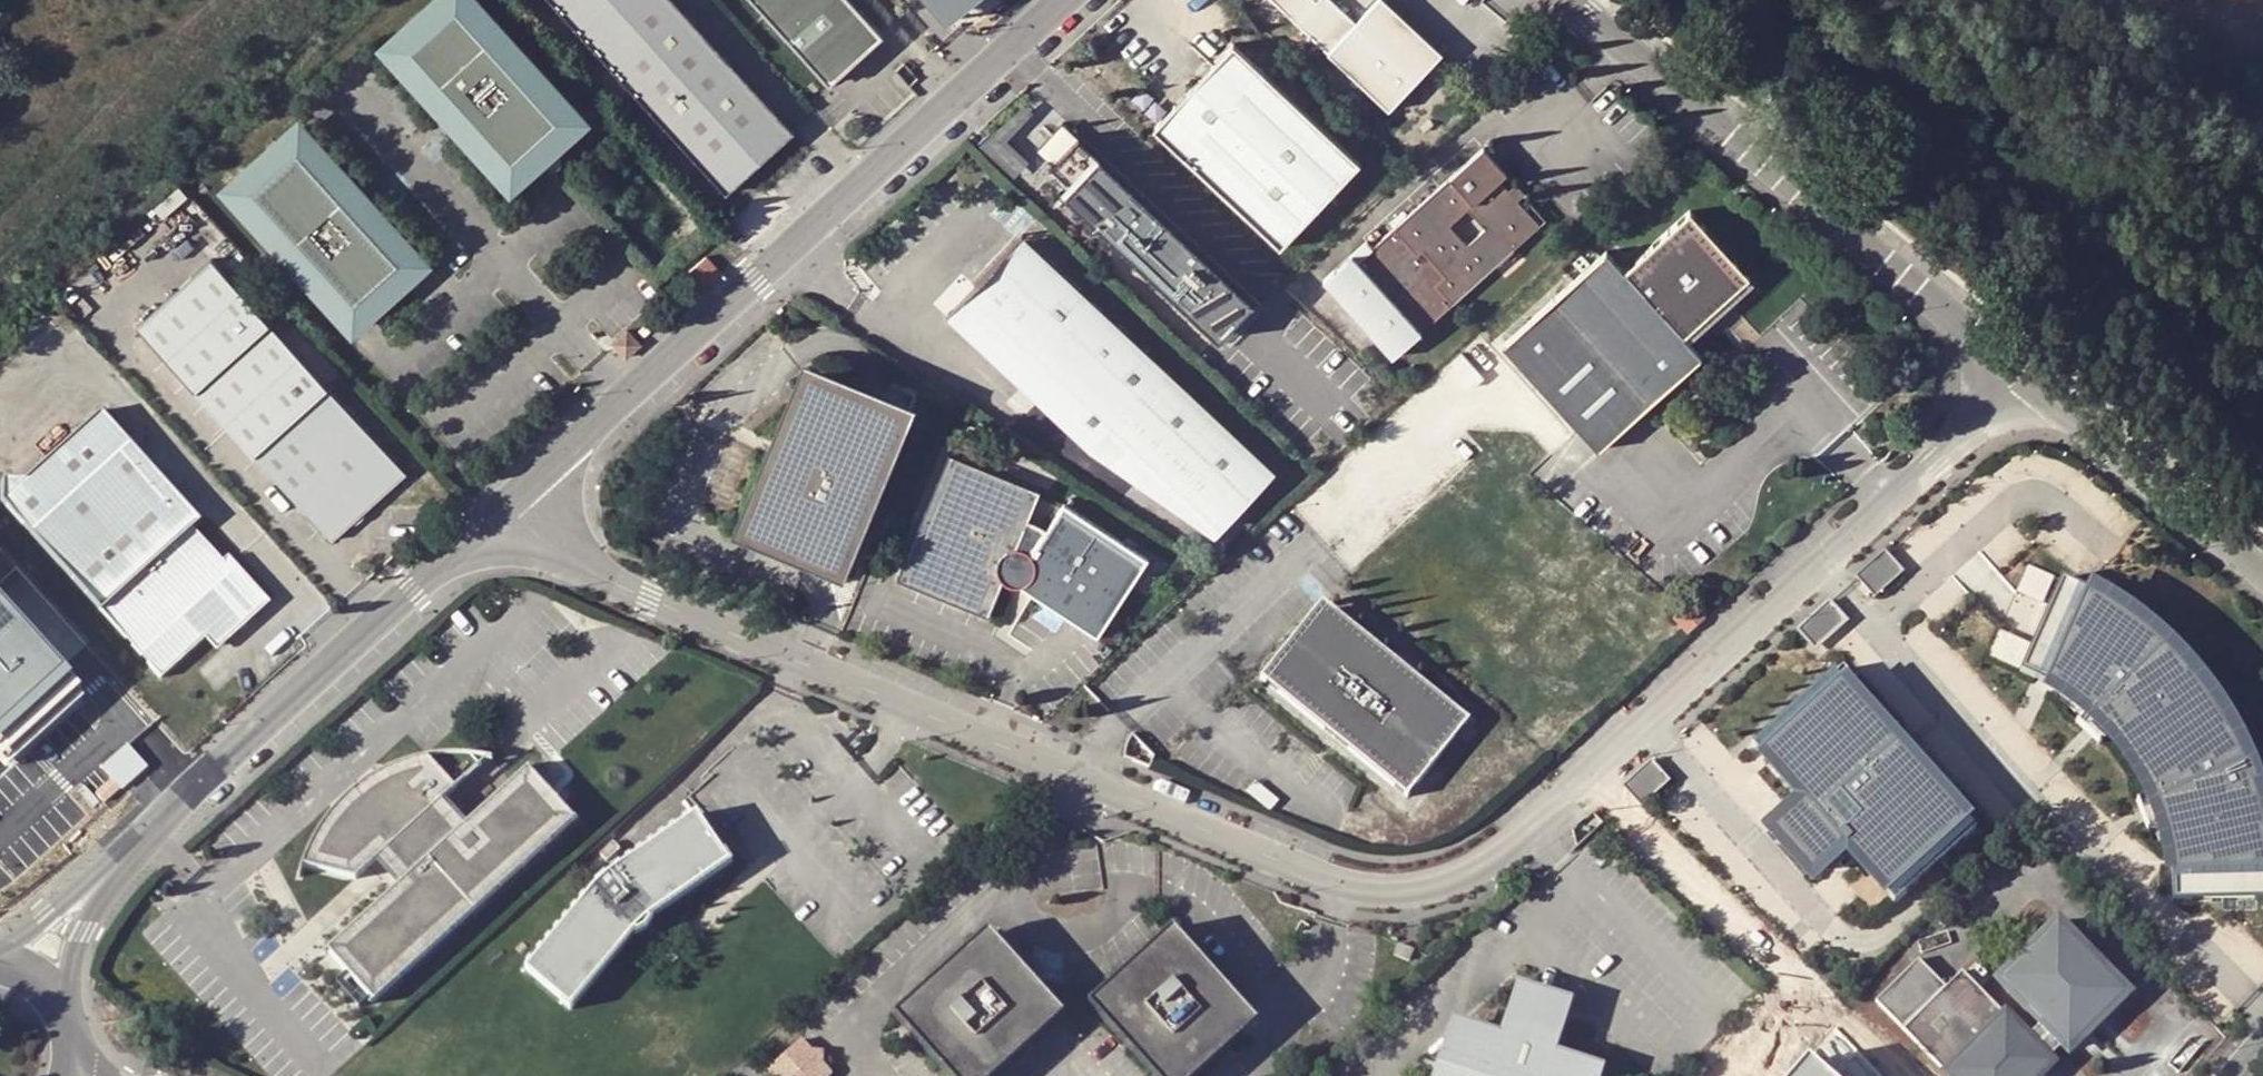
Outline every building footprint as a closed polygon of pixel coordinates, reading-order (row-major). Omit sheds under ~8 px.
[(383,36),(509,170),(578,106),(478,0),(421,0),(383,36)] [(756,215),(823,152),(679,0),(553,0),(756,215)] [(841,87),(894,37),(861,0),(764,0),(841,87)] [(959,0),(931,0),(943,14),(959,0)] [(943,14),(950,22),(975,0),(959,0),(943,14)] [(1391,115),(1443,57),(1380,3),(1359,27),(1327,0),(1328,0),(1267,0),(1391,115)] [(1285,253),(1364,172),(1240,54),(1161,135),(1285,253)] [(296,122),(228,187),(354,321),(423,256),(296,122)] [(1257,308),(1085,143),(1059,171),(1079,190),(1070,199),(1138,264),(1146,256),(1230,336),(1257,308)] [(1422,340),(1537,241),(1513,213),(1504,221),(1494,210),(1503,201),(1494,190),(1503,182),(1485,160),(1371,258),(1366,251),(1321,289),(1389,368),(1422,340)] [(1050,180),(1070,199),(1079,190),(1059,171),(1050,180)] [(1513,213),(1503,201),(1494,210),(1504,221),(1513,213)] [(1610,266),(1508,356),(1597,455),(1702,366),(1684,344),(1752,285),(1695,224),(1625,283),(1610,266)] [(1165,376),(1029,249),(984,297),(977,307),(974,319),(975,332),(981,344),(1095,452),(1221,537),(1275,479),(1165,376)] [(137,317),(331,532),(407,467),(214,252),(137,317)] [(1222,344),(1230,336),(1146,256),(1138,264),(1222,344)] [(702,268),(692,276),(707,294),(727,276),(711,259),(702,268)] [(616,349),(629,364),(644,351),(631,336),(616,349)] [(849,394),(807,376),(739,537),(781,555),(785,548),(796,552),(793,560),(849,583),(916,422),(860,398),(857,406),(846,401),(849,394)] [(34,442),(48,457),(107,407),(93,393),(71,386),(35,418),(34,442)] [(860,398),(849,394),(846,401),(857,406),(860,398)] [(6,472),(3,499),(162,678),(213,632),(221,641),(236,629),(236,621),(247,612),(254,613),(265,604),(228,562),(196,526),(203,519),(107,407),(48,457),(30,473),(6,472)] [(954,461),(903,587),(994,625),(1008,591),(1024,550),(1046,499),(954,461)] [(785,548),(781,555),(793,560),(796,552),(785,548)] [(1024,550),(1008,591),(1009,591),(1018,593),(1027,592),(1035,586),(1039,579),(1040,569),(1038,561),(1032,555),(1024,550)] [(1861,581),(1878,600),(1906,576),(1888,556),(1861,581)] [(235,557),(228,562),(265,604),(254,613),(247,612),(236,621),(236,629),(221,641),(227,649),(277,604),(235,557)] [(2262,900),(2262,812),(2254,780),(2229,725),(2194,676),(2152,633),(2102,598),(2061,578),(2053,598),(2059,600),(2035,656),(2027,653),(2020,671),(2049,685),(2084,710),(2115,740),(2139,776),(2157,815),(2168,856),(2173,899),(2173,902),(2193,901),(2192,895),(2254,893),(2255,900),(2262,900)] [(1840,600),(1830,609),(1848,628),(1858,620),(1840,600)] [(1848,628),(1830,609),(1815,622),(1833,642),(1848,628)] [(1320,617),(1261,688),(1403,805),(1461,736),(1320,617)] [(1833,642),(1815,622),(1808,628),(1825,649),(1833,642)] [(53,713),(57,658),(0,654),(0,709),(53,713)] [(1975,830),(1835,669),(1816,685),(1821,691),(1775,731),(1770,725),(1753,741),(1802,797),(1786,812),(1828,860),(1845,846),(1894,902),(1975,830)] [(334,960),(379,1009),(581,828),(535,777),(470,834),(449,813),(453,809),(497,768),(479,765),(443,765),(419,770),(384,784),(351,807),(326,836),(312,863),(310,874),(361,886),(366,888),(386,869),(407,891),(334,960)] [(1650,770),(1622,795),(1640,813),(1667,787),(1650,770)] [(706,890),(735,870),(702,822),(642,864),(619,882),(598,899),(582,918),(531,978),(576,1015),(625,957),(639,939),(650,928),(677,910),(706,890)] [(1178,935),(1090,1010),(1150,1075),(1203,1075),(1243,1042),(1242,1008),(1178,935)] [(989,937),(972,953),(1005,955),(989,937)] [(2055,939),(2000,989),(2043,1037),(2054,1048),(2067,1062),(2122,1012),(2055,939)] [(1415,957),(1400,951),(1396,961),(1411,968),(1415,957)] [(1064,1020),(1005,955),(972,953),(893,1021),(942,1075),(999,1075),(1064,1020)] [(1924,967),(1881,1010),(1907,1037),(1952,995),(1924,967)] [(1902,1043),(1933,1075),(2049,1075),(2037,1063),(2026,1052),(1962,985),(1952,995),(1907,1037),(1902,1043)] [(1451,1014),(1431,1075),(1600,1075),(1604,1064),(1556,1048),(1570,1006),(1513,988),(1500,1030),(1451,1014)] [(1259,1028),(1242,1008),(1243,1042),(1259,1028)] [(2043,1037),(2026,1052),(2037,1063),(2054,1048),(2043,1037)] [(797,1047),(765,1074),(767,1075),(826,1075),(797,1047)] [(1816,1066),(1808,1075),(1828,1075),(1816,1066)]
